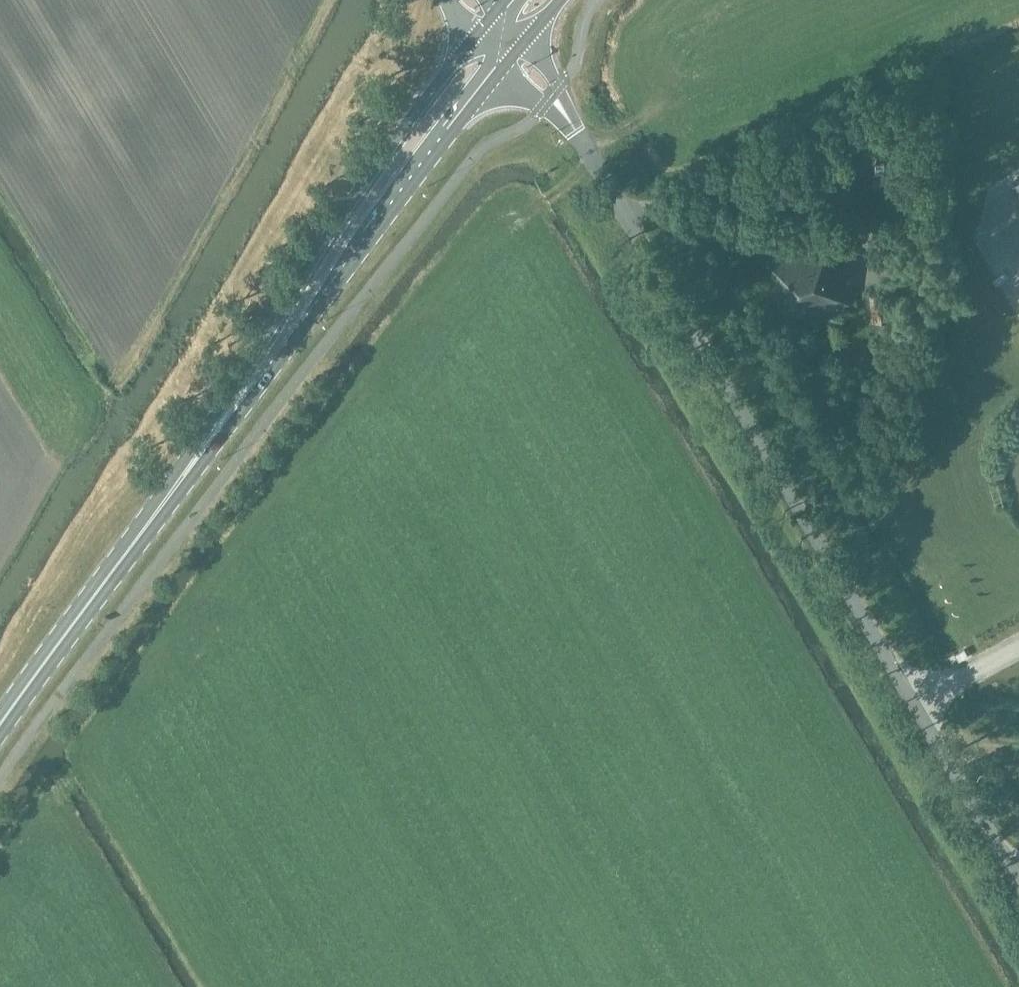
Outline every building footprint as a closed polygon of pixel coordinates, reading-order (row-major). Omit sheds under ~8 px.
[(768,262),(786,320),(849,301),(837,259),(834,260),(829,244),(768,262)]
